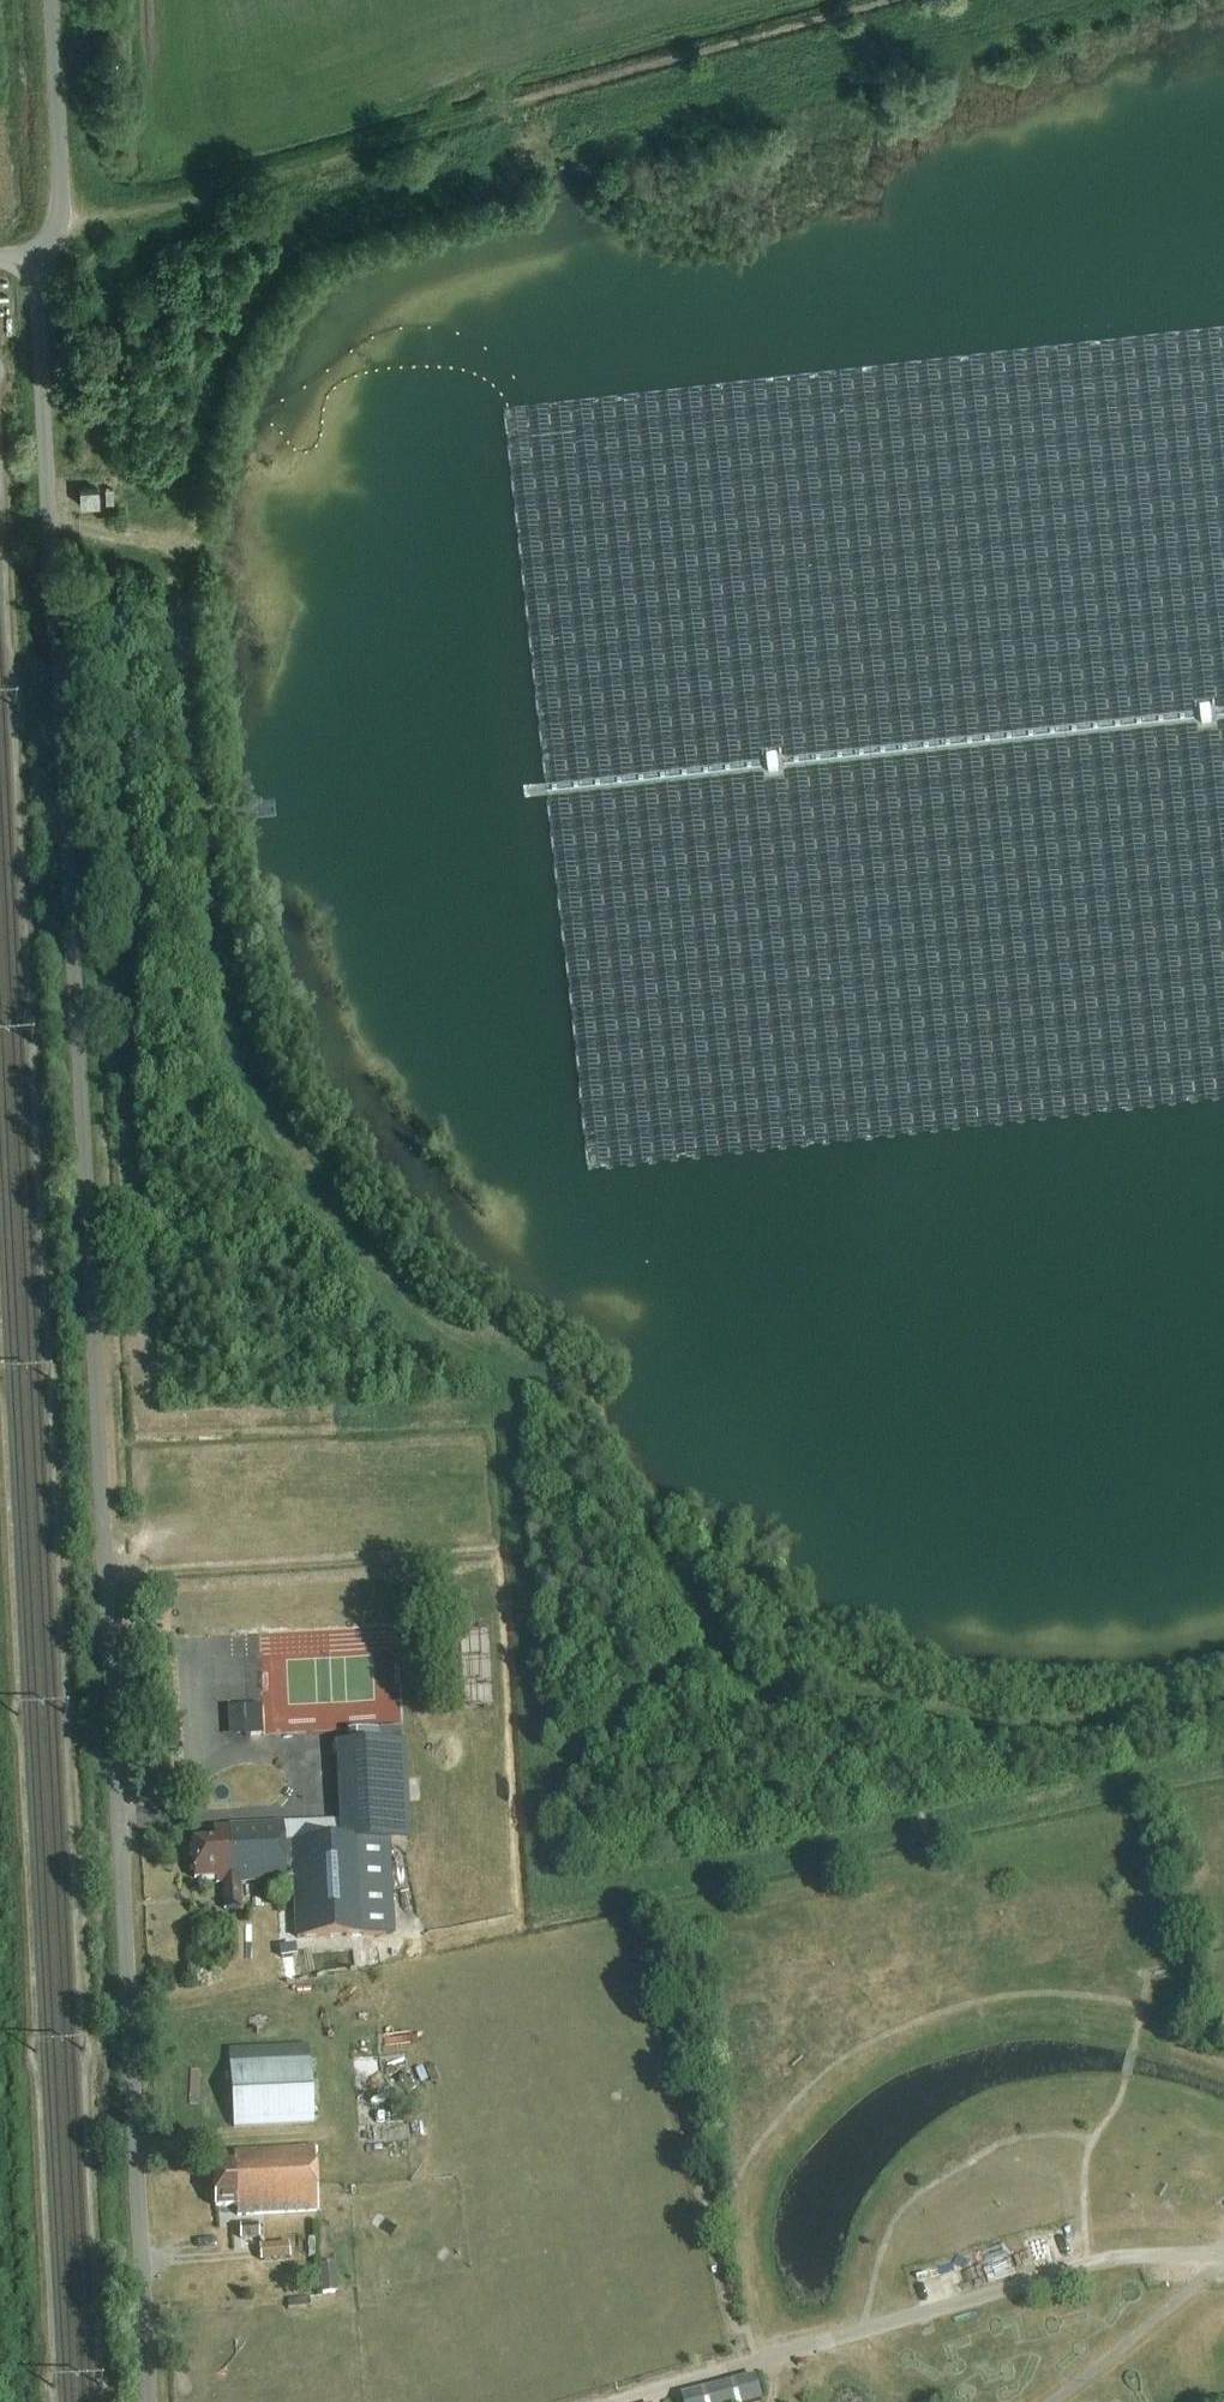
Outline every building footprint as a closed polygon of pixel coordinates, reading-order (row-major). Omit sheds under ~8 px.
[(74,488),(74,503),(106,502),(105,487),(74,488)] [(246,1737),(355,1732),(356,1743),(337,1744),(341,1842),(284,1844),(284,1825),(214,1828),(214,1842),(193,1843),(195,1877),(216,1876),(216,1880),(223,1880),(224,1905),(238,1905),(237,1880),(293,1878),(295,1939),(368,1936),(395,1934),(390,1841),(410,1840),(405,1727),(389,1728),(381,1558),(348,1560),(349,1561),(237,1567),(246,1737)] [(310,2061),(230,2064),(233,2130),(313,2126),(310,2061)] [(238,2219),(258,2218),(257,2217),(319,2212),(314,2147),(233,2153),(234,2162),(212,2164),(215,2210),(237,2208),(238,2219)] [(259,2240),(258,2225),(240,2226),(242,2242),(259,2240)] [(259,2247),(260,2263),(290,2260),(289,2244),(259,2247)] [(335,2266),(320,2267),(322,2295),(337,2294),(335,2266)] [(765,2401),(759,2378),(684,2398),(685,2401),(765,2401)]
